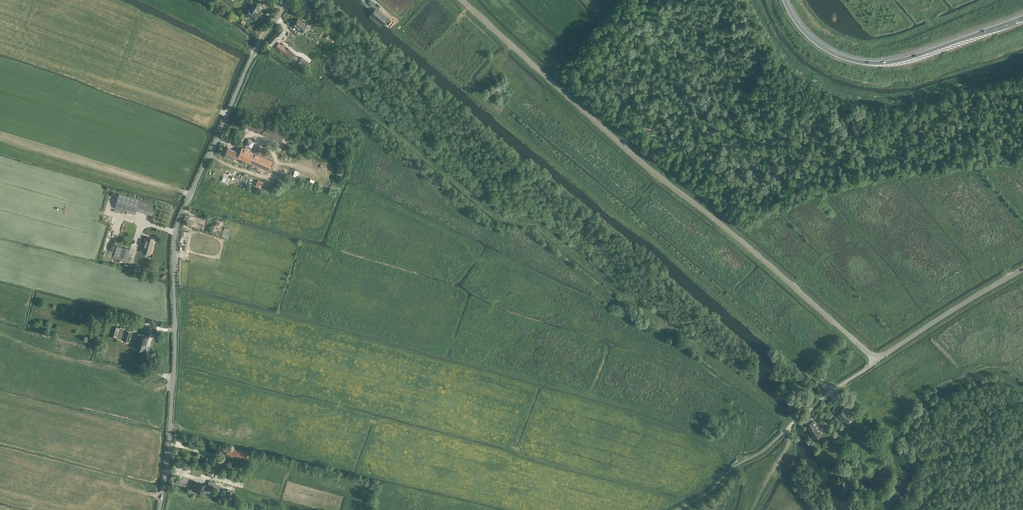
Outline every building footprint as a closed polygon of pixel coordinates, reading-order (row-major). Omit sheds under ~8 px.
[(258,4),(254,2),(252,0),(250,0),(248,3),(252,5),(250,9),(249,8),(245,15),(254,20),(258,14),(255,12),(260,5),(258,4)] [(376,9),(371,14),(376,18),(380,13),(376,9)] [(307,26),(298,19),(293,25),(302,33),(307,26)] [(285,31),(279,26),(267,40),(272,44),(278,37),(279,38),(285,31)] [(283,53),(286,49),(278,43),(275,47),(283,54),(283,53)] [(291,60),(292,58),(295,55),(287,48),(286,49),(283,53),(291,60)] [(309,63),(301,56),(297,62),(305,68),(309,63)] [(498,93),(501,89),(497,85),(493,88),(498,93)] [(242,125),(261,134),(264,127),(245,119),(242,125)] [(266,126),(262,135),(281,143),(284,134),(266,126)] [(247,140),(243,148),(250,150),(253,143),(247,140)] [(238,158),(267,171),(271,162),(242,149),(239,155),(235,153),(236,152),(228,148),(224,156),(232,160),(233,158),(237,160),(238,158)] [(118,191),(109,189),(108,195),(116,198),(118,191)] [(136,210),(139,199),(119,193),(114,208),(135,214),(136,210)] [(140,201),(138,210),(153,213),(155,204),(140,201)] [(152,245),(151,245),(153,238),(146,236),(141,251),(150,254),(152,245)] [(114,255),(127,259),(130,249),(117,245),(114,255)] [(114,321),(118,322),(121,319),(120,315),(116,313),(113,317),(114,321)] [(118,339),(128,342),(131,331),(121,328),(118,339)] [(135,348),(144,351),(148,338),(139,335),(135,348)] [(836,415),(847,424),(853,417),(843,408),(836,415)] [(805,421),(807,424),(806,424),(810,431),(818,428),(814,420),(813,421),(812,417),(805,421)] [(818,428),(810,431),(814,439),(821,435),(821,433),(822,432),(821,430),(820,431),(818,428)] [(853,445),(859,451),(870,442),(864,435),(853,445)] [(246,452),(227,448),(225,454),(232,456),(232,457),(233,458),(234,458),(236,459),(237,458),(238,458),(238,457),(245,458),(246,452)] [(851,457),(847,451),(843,454),(846,460),(851,457)] [(244,478),(224,472),(223,476),(243,482),(244,478)] [(203,493),(204,488),(211,490),(212,486),(206,485),(198,482),(196,490),(203,493)]
